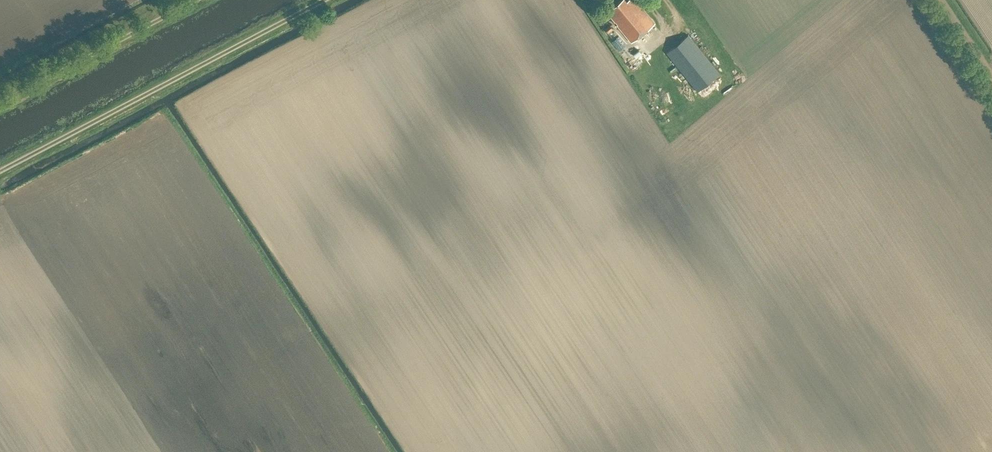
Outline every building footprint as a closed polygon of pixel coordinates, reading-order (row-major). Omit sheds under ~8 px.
[(618,25),(617,26),(631,43),(654,24),(634,0),(628,0),(626,1),(625,0),(621,0),(606,12),(615,23),(616,22),(618,25)] [(622,42),(616,35),(612,38),(618,46),(622,42)] [(688,35),(666,53),(698,91),(719,74),(688,35)]
